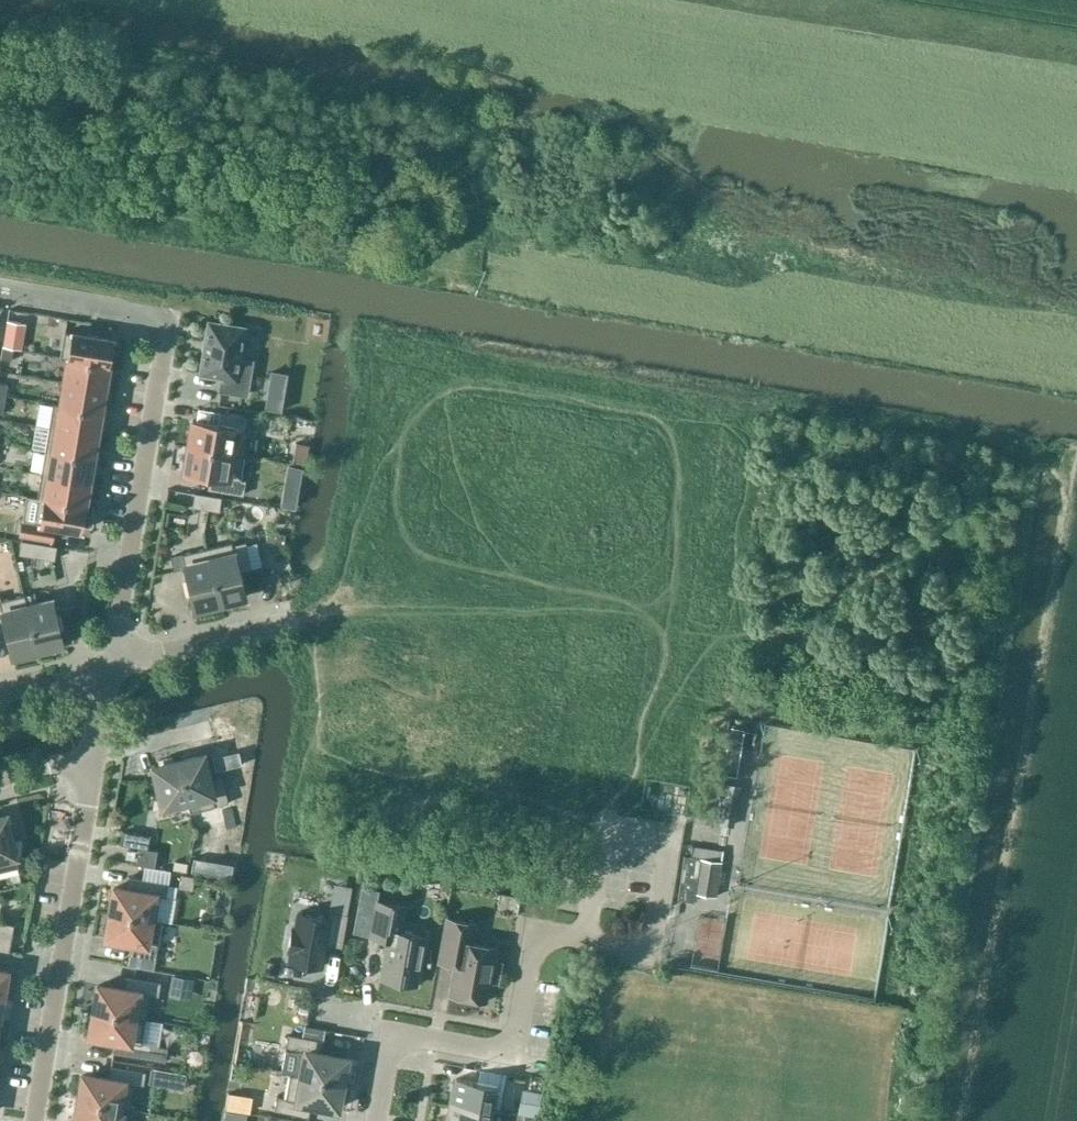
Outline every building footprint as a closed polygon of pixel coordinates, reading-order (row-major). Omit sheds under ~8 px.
[(21,323),(7,320),(3,347),(16,349),(21,323)] [(239,359),(244,328),(209,322),(200,374),(222,377),(220,390),(246,395),(252,361),(239,359)] [(107,365),(111,340),(65,332),(60,358),(68,359),(107,365)] [(13,349),(2,347),(0,359),(11,361),(13,349)] [(103,387),(107,365),(68,359),(64,381),(103,387)] [(99,411),(103,387),(64,381),(60,404),(99,411)] [(275,411),(277,400),(266,398),(265,409),(275,411)] [(99,411),(60,404),(53,403),(49,424),(96,432),(99,411)] [(244,430),(246,417),(221,412),(218,425),(192,421),(188,446),(244,454),(248,430),(244,430)] [(92,454),(96,432),(49,424),(46,446),(92,454)] [(308,446),(295,443),(292,463),(305,465),(308,446)] [(88,480),(92,454),(46,446),(41,472),(88,480)] [(240,480),(244,454),(188,446),(184,472),(210,476),(208,489),(242,495),(245,481),(240,480)] [(286,480),(302,483),(304,468),(289,465),(286,480)] [(88,480),(41,472),(37,497),(84,505),(88,480)] [(219,511),(221,498),(195,493),(193,506),(219,511)] [(84,506),(84,505),(37,497),(27,496),(20,536),(51,541),(54,526),(80,530),(84,506)] [(220,528),(223,516),(198,510),(195,522),(220,528)] [(56,547),(22,542),(19,554),(54,560),(56,547)] [(245,543),(232,546),(231,542),(207,548),(220,603),(244,597),(238,571),(251,568),(245,543)] [(194,609),(220,603),(207,548),(181,554),(187,579),(182,581),(185,596),(191,595),(194,609)] [(27,606),(24,594),(0,600),(0,631),(6,630),(12,656),(37,650),(27,606)] [(59,615),(55,616),(51,600),(27,606),(37,650),(42,649),(43,654),(57,650),(56,645),(62,644),(58,628),(62,627),(59,615)] [(730,726),(722,774),(735,776),(741,741),(743,728),(730,726)] [(214,756),(217,769),(243,763),(240,750),(214,756)] [(172,757),(158,761),(159,765),(153,767),(160,794),(155,795),(154,808),(187,800),(190,812),(228,803),(222,778),(209,781),(203,755),(173,762),(172,757)] [(376,771),(374,782),(387,785),(389,773),(376,771)] [(344,773),(342,785),(355,787),(357,776),(344,773)] [(389,773),(387,785),(400,787),(402,775),(389,773)] [(420,779),(418,790),(431,792),(433,781),(420,779)] [(433,781),(431,792),(444,794),(446,783),(433,781)] [(465,786),(463,798),(475,800),(477,788),(465,786)] [(477,788),(475,800),(488,802),(490,791),(477,788)] [(674,821),(678,797),(651,792),(648,816),(674,821)] [(22,841),(12,843),(6,816),(0,817),(0,872),(18,867),(15,856),(20,855),(22,841)] [(149,836),(124,832),(122,844),(147,848),(149,836)] [(685,854),(677,899),(693,902),(695,893),(715,897),(723,851),(692,846),(691,855),(685,854)] [(127,850),(126,863),(151,865),(152,852),(127,850)] [(233,864),(194,858),(192,871),(231,878),(233,864)] [(174,859),(173,868),(187,870),(188,861),(174,859)] [(180,875),(178,888),(191,890),(193,877),(180,875)] [(114,888),(109,913),(156,921),(156,920),(160,896),(166,897),(168,883),(142,879),(129,877),(126,890),(114,888)] [(417,985),(425,937),(399,933),(404,907),(377,902),(370,936),(387,939),(380,978),(417,985)] [(292,927),(288,951),(290,951),(288,961),(321,967),(325,943),(340,946),(346,915),(329,912),(328,919),(297,913),(295,927),(292,927)] [(162,921),(156,920),(156,921),(109,913),(105,938),(131,943),(129,955),(155,960),(162,921)] [(449,995),(485,1002),(495,948),(471,943),(475,924),(447,918),(439,962),(455,965),(449,995)] [(0,923),(0,950),(9,952),(14,925),(0,923)] [(158,996),(160,982),(126,977),(123,990),(98,985),(93,1010),(145,1019),(150,995),(158,996)] [(184,990),(186,979),(175,978),(174,988),(184,990)] [(93,1010),(89,1036),(115,1040),(113,1053),(164,1062),(167,1047),(141,1043),(145,1019),(93,1010)] [(291,1074),(341,1084),(346,1059),(320,1054),(323,1041),(288,1034),(285,1048),(295,1050),(291,1074)] [(134,1084),(143,1086),(145,1072),(111,1066),(110,1075),(83,1071),(78,1101),(119,1107),(130,1109),(134,1084)] [(151,1066),(149,1083),(183,1089),(186,1072),(151,1066)] [(504,1097),(508,1075),(480,1070),(477,1083),(456,1079),(455,1084),(453,1084),(449,1102),(493,1110),(495,1096),(504,1097)] [(291,1074),(285,1073),(281,1097),(277,1096),(274,1111),(309,1117),(311,1104),(337,1109),(341,1084),(291,1074)] [(538,1118),(540,1103),(542,1092),(522,1089),(518,1113),(527,1115),(527,1116),(538,1118)] [(119,1107),(78,1101),(75,1120),(116,1120),(119,1107)] [(446,1120),(491,1120),(493,1110),(449,1102),(446,1120)]
